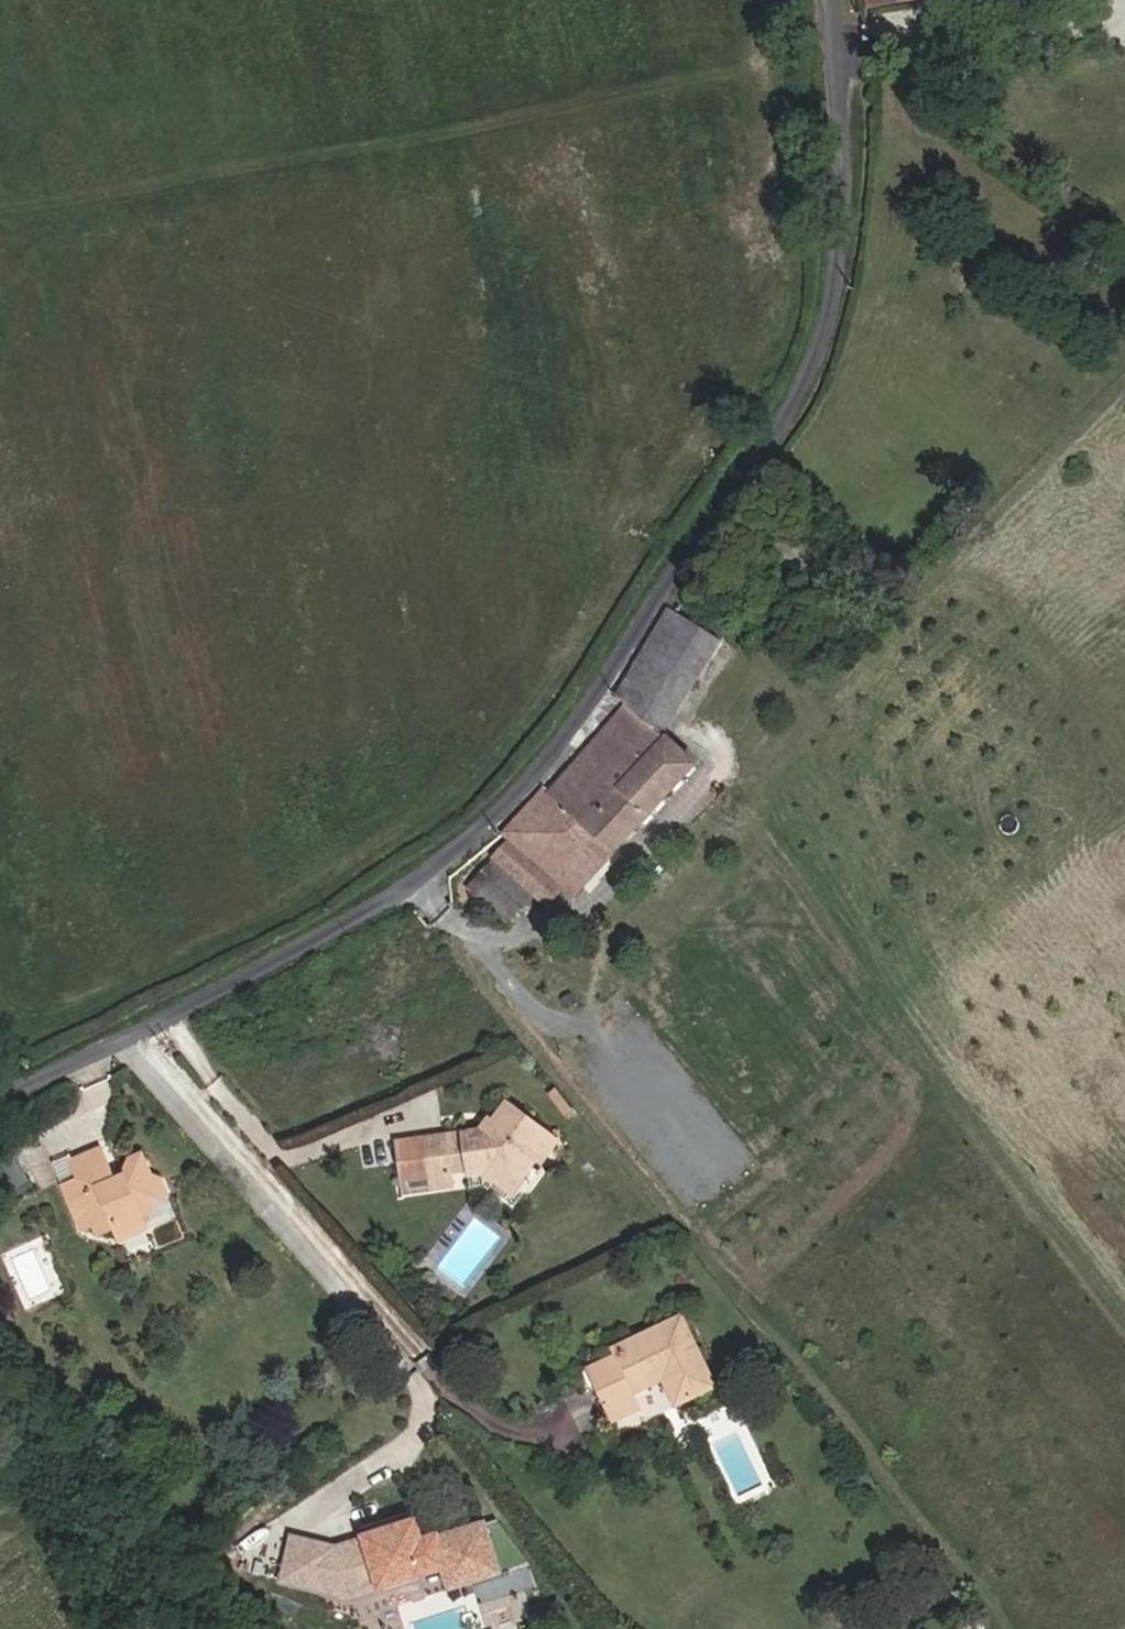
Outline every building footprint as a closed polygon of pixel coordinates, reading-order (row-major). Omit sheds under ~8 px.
[(614,698),(624,707),(658,736),(719,640),(673,613),(669,609),(614,698)] [(543,789),(502,834),(509,840),(558,886),(571,898),(693,765),(658,736),(624,707),(548,794),(543,789)] [(558,886),(509,840),(471,888),(507,920),(533,893),(543,902),(558,886)] [(553,1146),(506,1109),(491,1129),(497,1136),(491,1145),(481,1146),(481,1141),(423,1148),(428,1196),(448,1194),(446,1180),(466,1178),(467,1184),(484,1182),(504,1198),(532,1165),(537,1169),(553,1146)] [(101,1148),(67,1163),(75,1181),(62,1187),(81,1231),(93,1226),(98,1236),(115,1229),(120,1240),(177,1215),(162,1179),(150,1176),(146,1166),(128,1159),(122,1176),(114,1180),(101,1148)] [(671,1382),(684,1406),(715,1390),(678,1320),(606,1356),(606,1363),(606,1380),(587,1390),(610,1433),(638,1418),(631,1404),(659,1389),(671,1382)] [(606,1380),(606,1363),(580,1376),(587,1390),(606,1380)] [(671,1413),(684,1406),(671,1382),(659,1389),(671,1413)] [(329,1559),(287,1548),(276,1591),(339,1606),(385,1590),(397,1597),(411,1592),(407,1583),(427,1576),(436,1601),(485,1585),(469,1538),(416,1556),(405,1524),(355,1541),(358,1548),(368,1576),(334,1588),(323,1585),(329,1559)] [(358,1548),(329,1559),(323,1585),(334,1588),(368,1576),(358,1548)]
